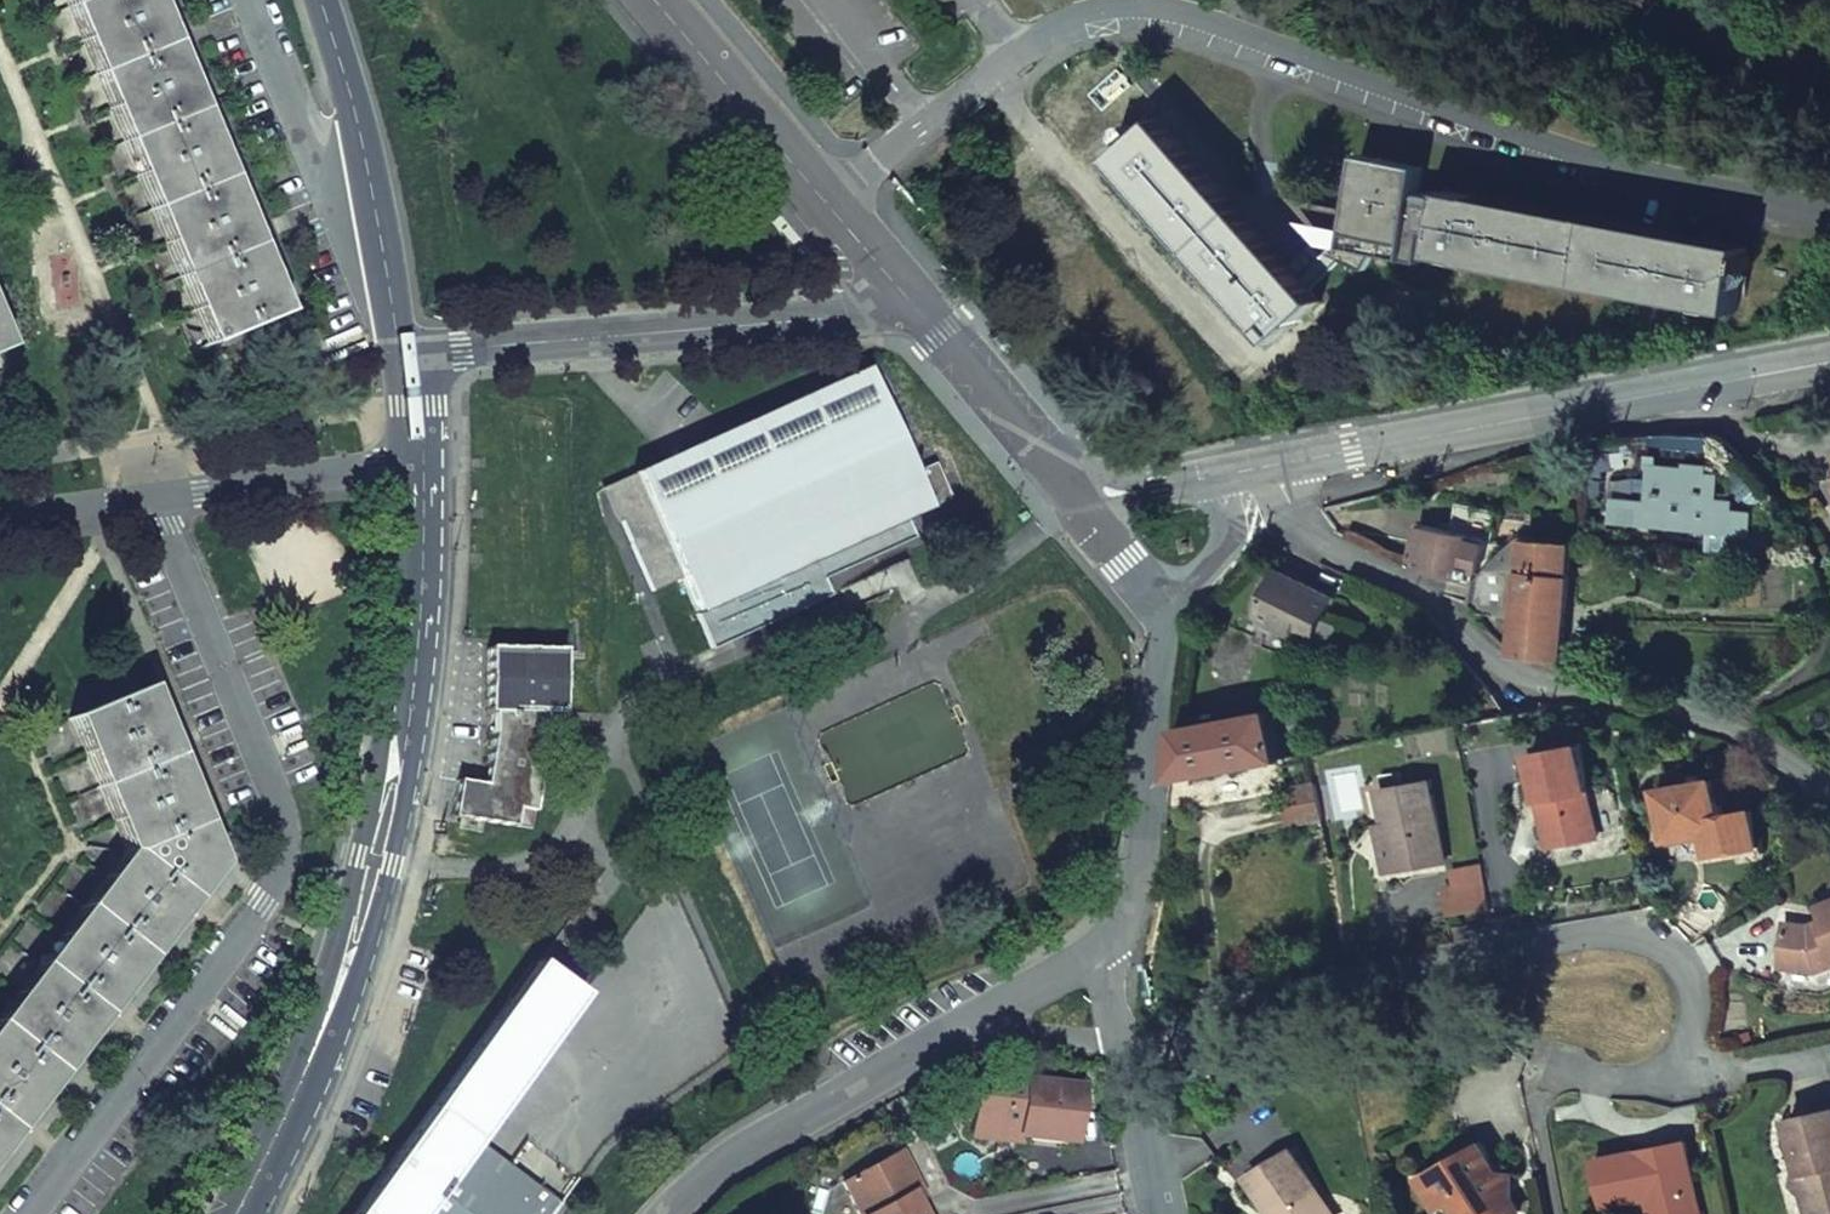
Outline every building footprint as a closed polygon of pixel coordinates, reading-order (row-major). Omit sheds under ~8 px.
[(284,310),(154,0),(62,0),(205,344),(284,310)] [(1112,159),(1275,341),(1321,301),(1310,286),(1301,277),(1159,117),(1112,159)] [(1301,277),(1310,286),(1341,258),(1364,267),(1370,255),(1417,261),(1424,225),(1438,226),(1439,216),(1411,211),(1419,166),(1359,155),(1344,229),(1339,229),(1335,245),(1301,277)] [(1438,226),(1433,253),(1734,309),(1746,246),(1444,191),(1439,216),(1438,226)] [(680,579),(711,649),(830,596),(822,579),(914,538),(905,519),(952,498),(935,463),(913,474),(865,369),(603,488),(650,593),(680,579)] [(1722,495),(1723,470),(1711,469),(1712,436),(1666,438),(1663,497),(1652,497),(1651,507),(1618,504),(1618,519),(1760,530),(1760,506),(1738,504),(1739,496),(1722,495)] [(1501,514),(1460,505),(1457,516),(1499,528),(1501,514)] [(1414,569),(1472,585),(1472,581),(1478,582),(1478,576),(1484,577),(1489,546),(1495,548),(1499,528),(1457,516),(1453,534),(1422,527),(1414,569)] [(1566,661),(1578,542),(1528,537),(1482,588),(1481,588),(1478,612),(1522,619),(1516,655),(1566,661)] [(1271,596),(1320,621),(1331,598),(1281,575),(1271,596)] [(1320,621),(1271,596),(1259,620),(1309,643),(1320,621)] [(487,648),(487,713),(492,713),(492,735),(484,785),(457,782),(451,818),(532,830),(545,749),(546,714),(564,714),(564,649),(487,648)] [(61,1075),(221,865),(147,688),(68,720),(124,852),(0,1014),(0,1153),(61,1075)] [(1173,782),(1282,760),(1277,714),(1179,732),(1173,782)] [(1530,756),(1544,815),(1548,814),(1555,847),(1600,837),(1579,745),(1530,756)] [(1668,838),(1704,831),(1723,828),(1726,851),(1759,846),(1753,807),(1722,813),(1715,777),(1660,787),(1668,838)] [(1429,782),(1379,792),(1387,833),(1393,832),(1401,872),(1445,863),(1429,782)] [(1289,827),(1323,821),(1316,785),(1295,789),(1297,800),(1293,800),(1290,805),(1289,808),(1285,809),(1289,827)] [(1723,828),(1704,831),(1708,854),(1726,851),(1723,828)] [(1486,886),(1446,893),(1450,916),(1491,908),(1486,886)] [(1822,906),(1828,920),(1810,925),(1789,922),(1784,966),(1817,971),(1829,966),(1829,903),(1822,906)] [(561,1203),(476,1142),(581,996),(535,963),(353,1213),(554,1213),(561,1203)] [(971,1137),(1074,1148),(1079,1092),(1022,1086),(1022,1092),(1009,1091),(1006,1084),(974,1103),(971,1137)] [(1789,1119),(1800,1172),(1805,1172),(1807,1181),(1801,1191),(1807,1213),(1829,1213),(1829,1111),(1789,1119)] [(1595,1160),(1604,1206),(1648,1198),(1651,1213),(1700,1213),(1685,1142),(1595,1160)] [(1419,1178),(1434,1206),(1449,1198),(1454,1207),(1449,1209),(1451,1213),(1479,1213),(1478,1212),(1484,1209),(1486,1213),(1510,1213),(1517,1210),(1480,1143),(1419,1178)] [(1248,1177),(1269,1211),(1275,1208),(1278,1213),(1332,1213),(1292,1150),(1248,1177)] [(855,1213),(919,1213),(915,1207),(904,1186),(911,1181),(899,1158),(841,1190),(855,1213)] [(923,1202),(911,1181),(904,1186),(915,1207),(923,1202)]
